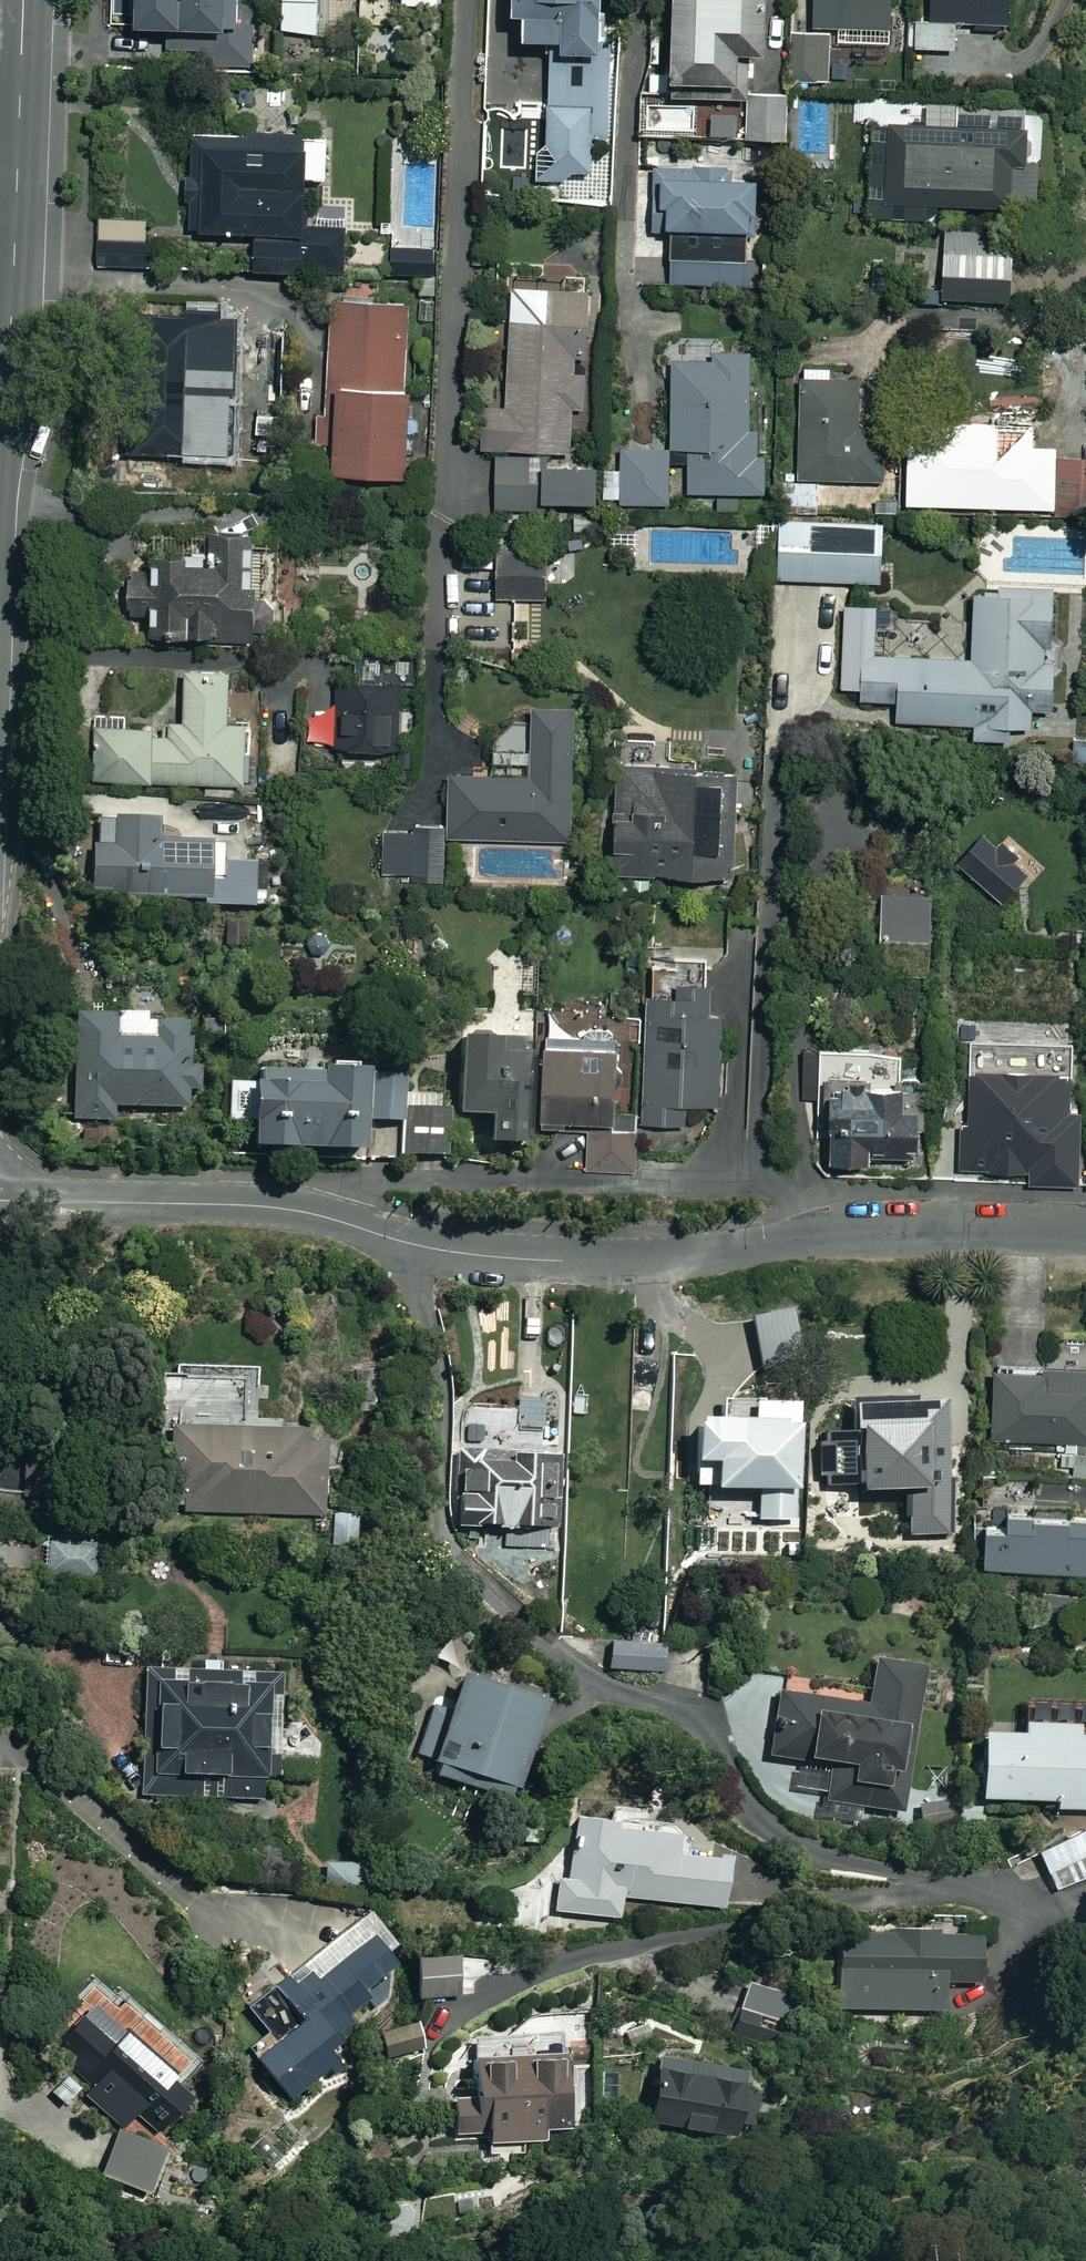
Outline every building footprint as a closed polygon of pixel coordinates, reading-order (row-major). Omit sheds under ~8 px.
[(134,33),(145,33),(145,61),(222,61),(222,33),(239,33),(239,0),(134,0),(134,33)] [(282,34),(317,34),(317,0),(283,0),(282,34)] [(570,183),(570,176),(594,176),(594,139),(612,139),(612,47),(605,47),(605,8),(600,8),(601,0),(508,0),(508,21),(520,21),(520,45),(549,45),(549,150),(535,150),(535,182),(570,183)] [(669,100),(735,102),(736,57),(761,58),(763,0),(672,0),(669,100)] [(810,30),(838,30),(837,45),(884,46),(884,30),(890,30),(890,0),(810,0),(810,30)] [(929,24),(910,24),(910,51),(958,51),(959,27),(1010,27),(1010,0),(929,0),(929,24)] [(832,90),(832,34),(787,34),(788,90),(832,90)] [(786,94),(746,94),(747,143),(787,142),(786,94)] [(1037,167),(1040,167),(1039,116),(1029,116),(1029,108),(956,110),(957,130),(866,132),(868,225),(930,223),(930,212),(1038,209),(1037,167)] [(326,137),(182,139),(184,241),(253,240),(253,273),(346,272),(345,222),(317,222),(316,183),(326,183),(326,137)] [(746,237),(757,237),(757,173),(644,173),(645,233),(670,233),(671,286),(765,286),(765,263),(746,263),(746,237)] [(146,221),(100,221),(100,269),(147,269),(146,221)] [(431,230),(393,231),(394,265),(431,264),(431,230)] [(1015,232),(943,231),(942,301),(1014,303),(1015,232)] [(586,409),(588,284),(508,283),(506,412),(484,412),(483,452),(571,453),(572,408),(586,409)] [(410,307),(331,304),(326,442),(333,442),(332,477),(407,480),(409,434),(405,434),(410,307)] [(213,415),(226,415),(226,383),(245,383),(245,377),(260,377),(260,334),(236,334),(236,322),(207,322),(207,316),(121,317),(123,458),(214,456),(213,415)] [(752,350),(713,350),(713,364),(672,364),(671,450),(689,450),(688,494),(762,495),(763,459),(756,459),(756,431),(751,431),(752,350)] [(831,369),(803,369),(803,382),(799,382),(800,484),(882,483),(882,432),(857,432),(857,381),(832,382),(831,369)] [(1037,424),(922,426),(924,511),(1038,509),(1037,424)] [(667,447),(621,449),(623,506),(669,504),(667,447)] [(529,512),(529,459),(495,459),(494,511),(529,512)] [(540,460),(539,505),(597,505),(598,460),(540,460)] [(1056,461),(1057,512),(1085,511),(1085,461),(1056,461)] [(883,523),(780,519),(778,582),(880,585),(883,523)] [(253,599),(253,534),(208,534),(208,554),(150,554),(150,577),(128,577),(128,618),(152,618),(152,640),(253,640),(253,630),(275,630),(275,599),(253,599)] [(544,562),(496,563),(497,600),(545,599),(544,562)] [(883,662),(883,643),(877,643),(876,606),(841,607),(843,694),(861,694),(861,706),(898,705),(899,726),(976,724),(976,741),(1009,740),(1008,727),(1031,727),(1030,708),(1051,707),(1048,591),(970,593),(972,660),(883,662)] [(184,724),(170,724),(170,736),(159,736),(159,728),(131,728),(131,717),(96,717),(95,782),(247,785),(248,724),(227,723),(229,675),(185,674),(184,724)] [(401,678),(343,680),(344,753),(403,751),(401,678)] [(334,708),(307,709),(308,745),(335,744),(334,708)] [(573,713),(531,713),(531,774),(449,774),(449,844),(573,844),(573,713)] [(734,773),(614,773),(614,877),(734,877),(734,773)] [(154,825),(96,823),(93,899),(212,903),(213,878),(254,879),(255,846),(154,843),(154,825)] [(386,874),(412,873),(412,883),(446,881),(444,832),(384,834),(386,874)] [(936,888),(881,886),(879,976),(934,978),(936,888)] [(649,996),(644,996),(646,1127),(688,1126),(688,1106),(722,1105),(720,988),(711,988),(711,957),(649,957),(649,996)] [(83,1005),(83,1016),(75,1016),(74,1121),(113,1121),(113,1108),(188,1109),(189,1024),(145,1023),(145,1017),(113,1017),(114,1005),(83,1005)] [(455,1117),(486,1117),(486,1147),(526,1147),(525,1044),(454,1044),(455,1117)] [(902,1046),(804,1047),(804,1102),(827,1102),(827,1166),(866,1165),(866,1160),(920,1160),(919,1092),(848,1093),(848,1086),(903,1086),(902,1046)] [(613,1051),(542,1052),(543,1124),(614,1123),(613,1051)] [(360,1155),(361,1120),(396,1121),(397,1077),(257,1072),(256,1085),(228,1084),(226,1122),(251,1122),(250,1151),(360,1155)] [(1018,1160),(1017,1174),(1029,1174),(1029,1186),(1082,1188),(1084,1113),(1065,1113),(1066,1075),(971,1073),(970,1095),(941,1094),(940,1149),(961,1149),(960,1172),(995,1173),(996,1159),(1018,1160)] [(803,1359),(793,1309),(746,1319),(757,1368),(803,1359)] [(1043,1442),(1057,1442),(1057,1454),(1081,1453),(1080,1441),(1085,1441),(1085,1338),(1052,1339),(1053,1365),(992,1367),(994,1444),(1017,1443),(1018,1451),(1043,1450),(1043,1442)] [(881,1420),(880,1381),(844,1382),(845,1420),(881,1420)] [(521,1430),(540,1429),(540,1445),(563,1444),(561,1400),(519,1402),(521,1430)] [(695,1422),(697,1487),(711,1487),(712,1496),(758,1495),(759,1526),(799,1524),(796,1403),(753,1404),(753,1420),(695,1422)] [(323,1517),(325,1428),(169,1424),(167,1513),(323,1517)] [(515,1448),(452,1451),(455,1518),(482,1517),(482,1532),(562,1528),(559,1456),(515,1458),(515,1448)] [(909,1482),(838,1484),(838,1505),(827,1506),(828,1563),(880,1562),(880,1540),(959,1539),(957,1452),(909,1453),(909,1482)] [(1076,1458),(1076,1483),(1085,1483),(1085,1458),(1076,1458)] [(358,1514),(333,1518),(337,1550),(362,1547),(358,1514)] [(1006,1515),(1006,1527),(985,1527),(985,1573),(1085,1573),(1085,1515),(1006,1515)] [(97,1547),(45,1544),(43,1573),(95,1577),(97,1547)] [(662,1643),(611,1639),(609,1670),(660,1674),(662,1643)] [(143,1797),(169,1798),(169,1813),(220,1815),(220,1799),(263,1800),(264,1757),(279,1757),(281,1697),(265,1697),(266,1675),(253,1674),(253,1668),(232,1667),(231,1674),(223,1674),(223,1662),(205,1662),(204,1673),(171,1672),(171,1686),(145,1685),(144,1729),(154,1730),(154,1757),(144,1756),(143,1797)] [(819,1795),(815,1820),(858,1827),(861,1809),(901,1815),(922,1672),(873,1665),(866,1709),(777,1695),(767,1759),(796,1764),(792,1791),(819,1795)] [(542,1701),(458,1679),(449,1713),(431,1709),(417,1761),(433,1766),(429,1779),(515,1802),(521,1779),(542,1701)] [(1021,1726),(1021,1740),(980,1740),(979,1803),(1056,1804),(1056,1811),(1085,1812),(1085,1738),(1071,1738),(1071,1727),(1021,1726)] [(671,1835),(573,1826),(568,1881),(557,1880),(555,1913),(622,1919),(624,1900),(722,1909),(726,1862),(669,1856),(671,1835)] [(1081,1834),(1035,1857),(1054,1896),(1085,1880),(1085,1844),(1081,1834)] [(364,1913),(290,1983),(284,1977),(278,1983),(271,1976),(265,1982),(271,1989),(263,1997),(246,2013),(266,2034),(246,2052),(295,2104),(357,2045),(349,2036),(411,1975),(388,1952),(395,1945),(364,1913)] [(983,1937),(839,1936),(838,2009),(943,2010),(944,1984),(983,1984),(983,1937)] [(458,2002),(456,1958),(417,1959),(418,2004),(458,2002)] [(114,2015),(95,1999),(59,2042),(77,2057),(70,2066),(93,2084),(84,2095),(124,2129),(133,2117),(156,2136),(187,2099),(168,2083),(183,2065),(118,2011),(114,2015)] [(423,2055),(419,2026),(378,2032),(382,2061),(423,2055)] [(566,2130),(562,2037),(471,2040),(473,2099),(452,2100),(453,2126),(453,2137),(486,2136),(487,2155),(542,2153),(541,2131),(566,2130)] [(657,2057),(646,2122),(734,2137),(736,2126),(752,2129),(757,2097),(741,2094),(745,2073),(657,2057)] [(164,2151),(115,2131),(97,2174),(146,2195),(164,2151)]
